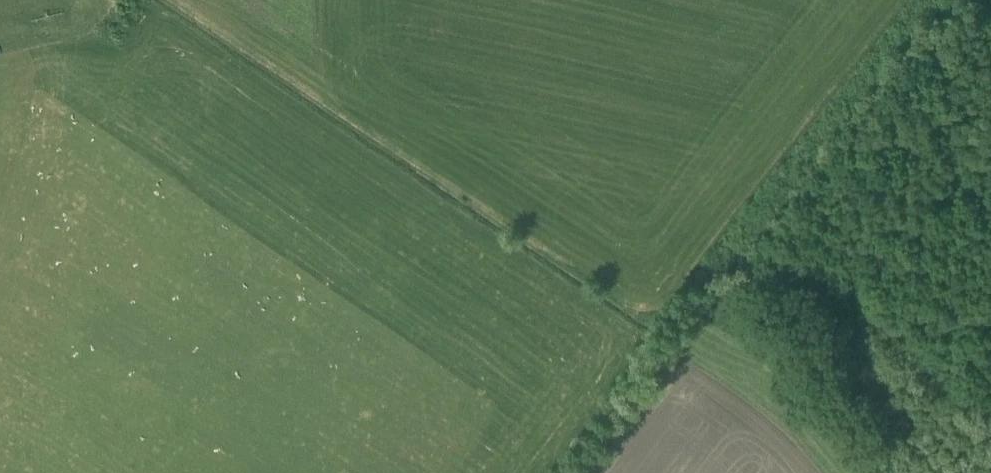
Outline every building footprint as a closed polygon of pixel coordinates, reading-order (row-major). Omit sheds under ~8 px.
[(109,37),(103,51),(113,55),(119,42),(109,37)]
